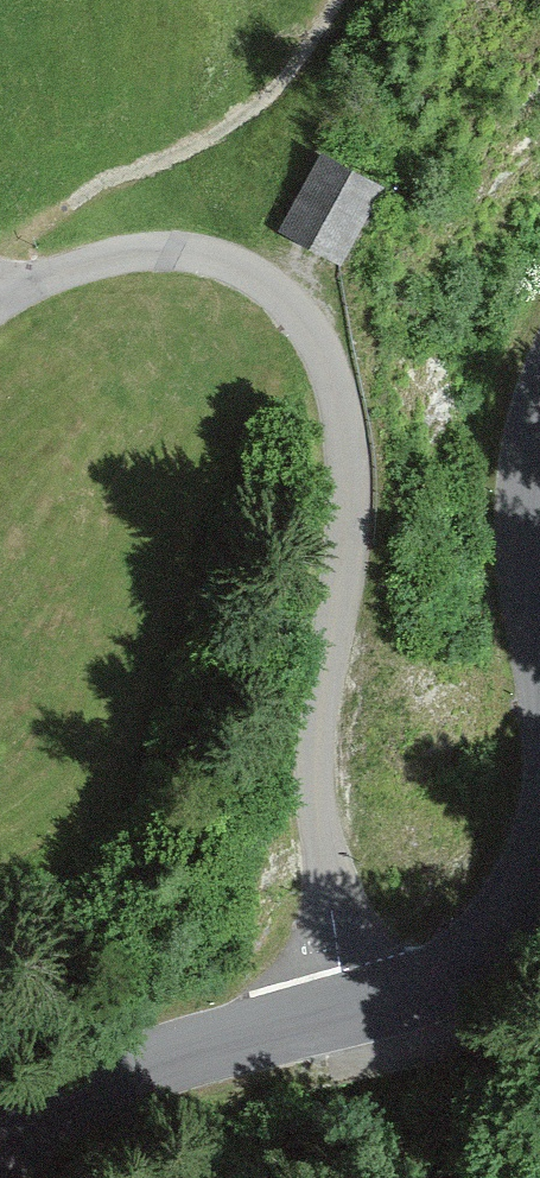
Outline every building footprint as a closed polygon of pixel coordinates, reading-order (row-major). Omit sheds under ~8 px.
[(278,225),(330,254),(368,186),(315,157),(278,225)]
